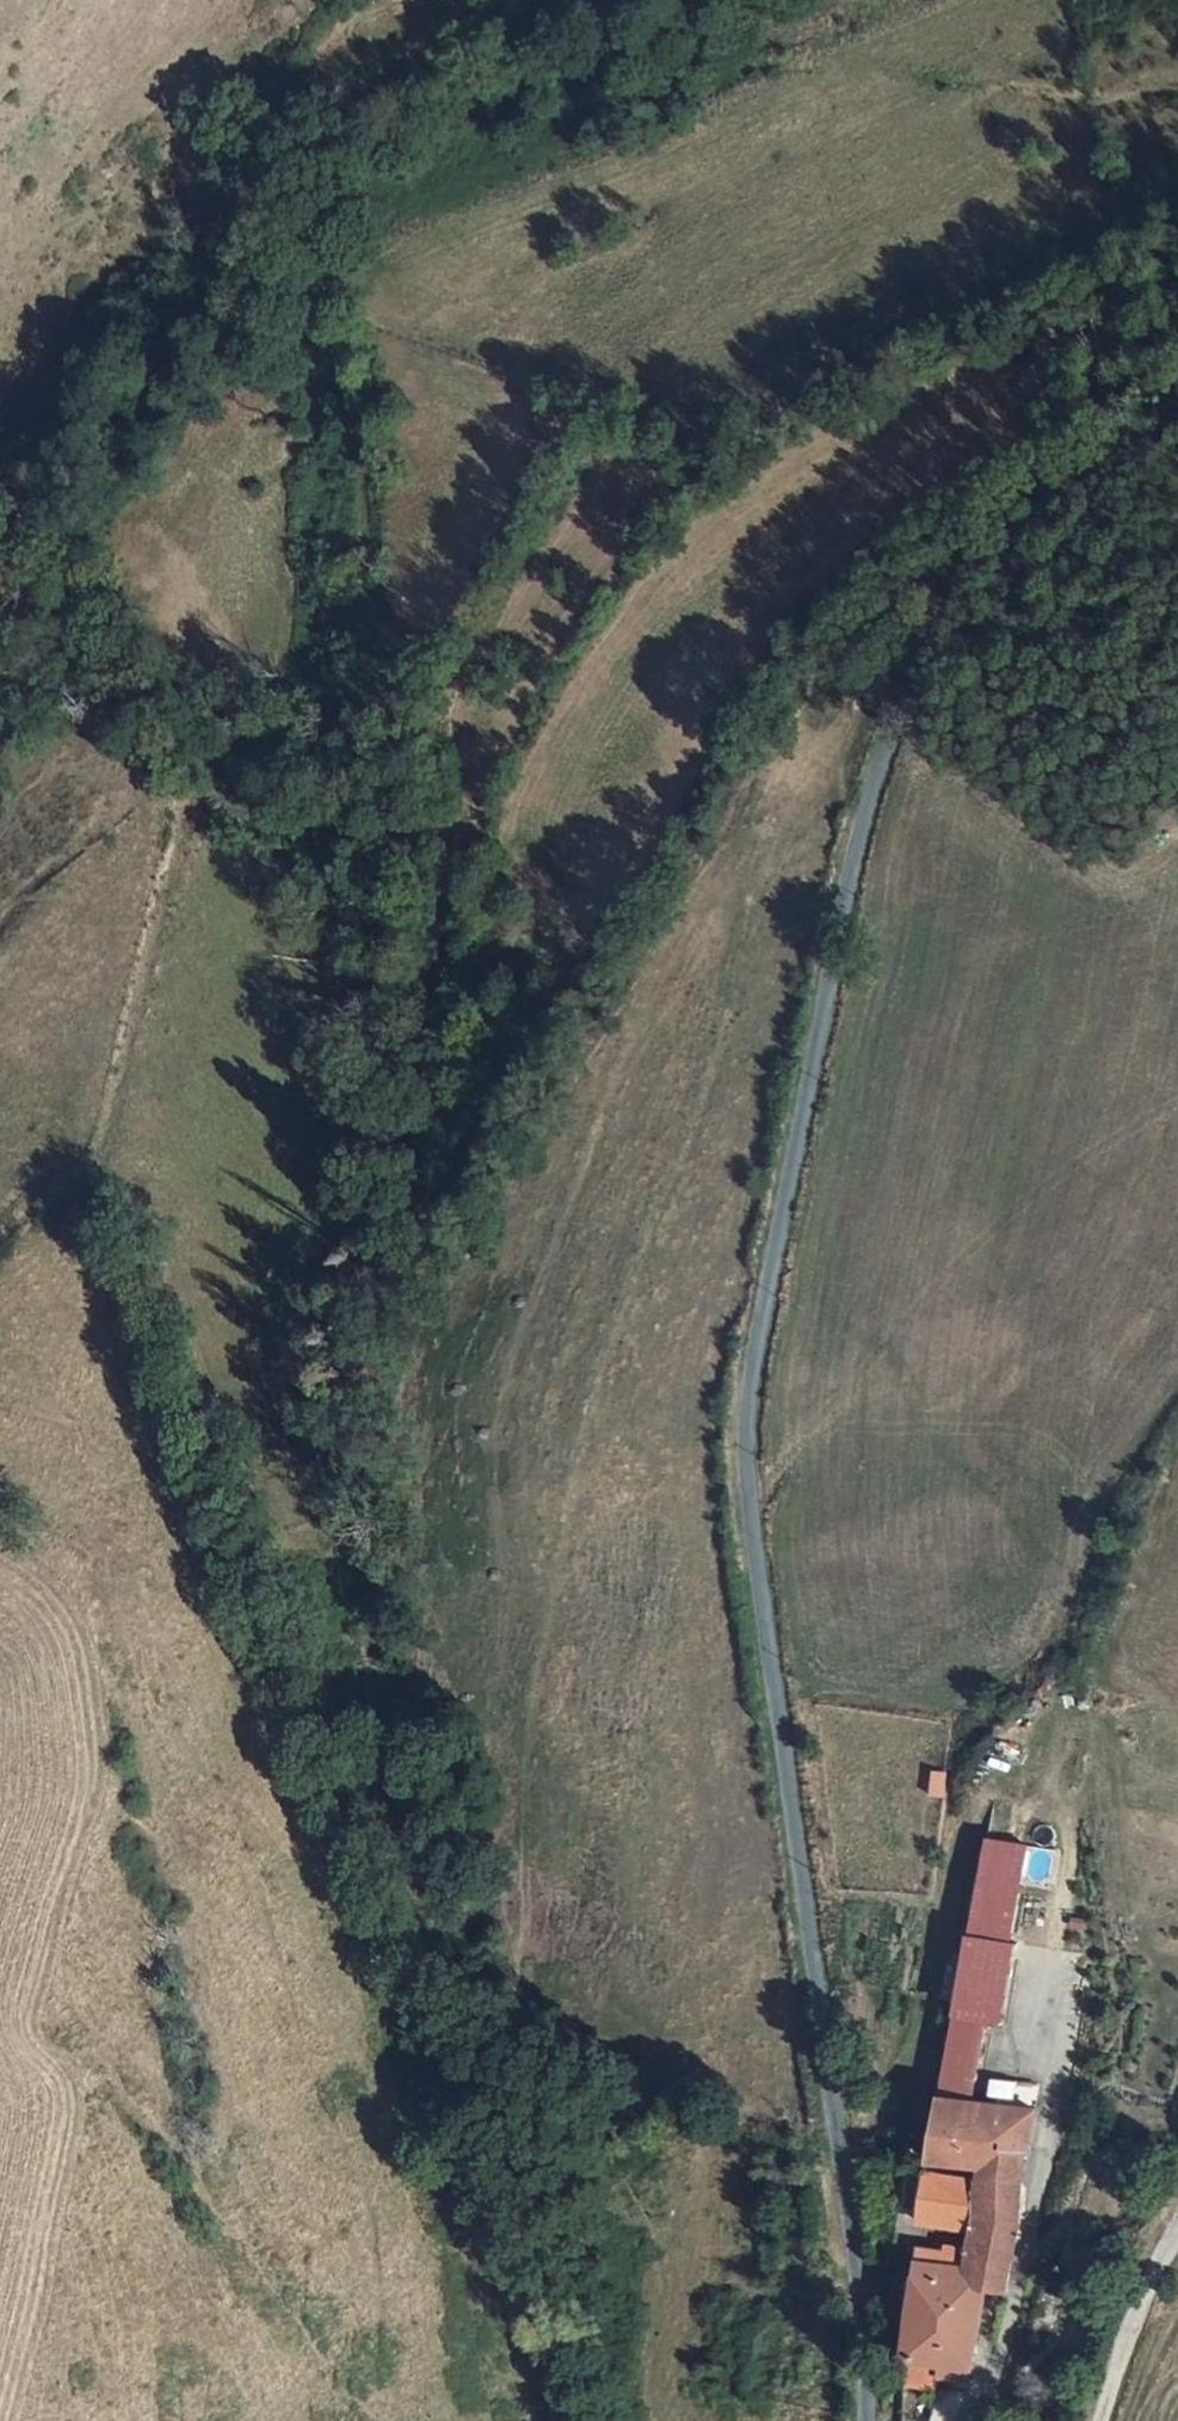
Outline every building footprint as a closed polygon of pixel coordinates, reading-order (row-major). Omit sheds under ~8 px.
[(989,1840),(960,2002),(994,2008),(1006,2010),(1018,1942),(1013,1942),(1029,1846),(989,1840)] [(960,2002),(941,2097),(975,2103),(994,2008),(960,2002)] [(1022,2184),(1035,2111),(975,2103),(941,2097),(932,2160),(985,2165),(982,2180),(985,2180),(1022,2184)] [(923,2224),(928,2176),(888,2173),(877,2260),(917,2265),(923,2224)] [(985,2180),(982,2180),(928,2176),(923,2224),(975,2230),(977,2220),(985,2180)] [(1018,2224),(1022,2184),(985,2180),(977,2220),(1018,2224)] [(975,2230),(968,2269),(965,2284),(985,2288),(1003,2292),(1018,2224),(977,2220),(975,2230)] [(923,2224),(917,2265),(968,2269),(975,2230),(923,2224)] [(968,2269),(917,2265),(905,2356),(965,2365),(985,2288),(965,2284),(968,2269)]
